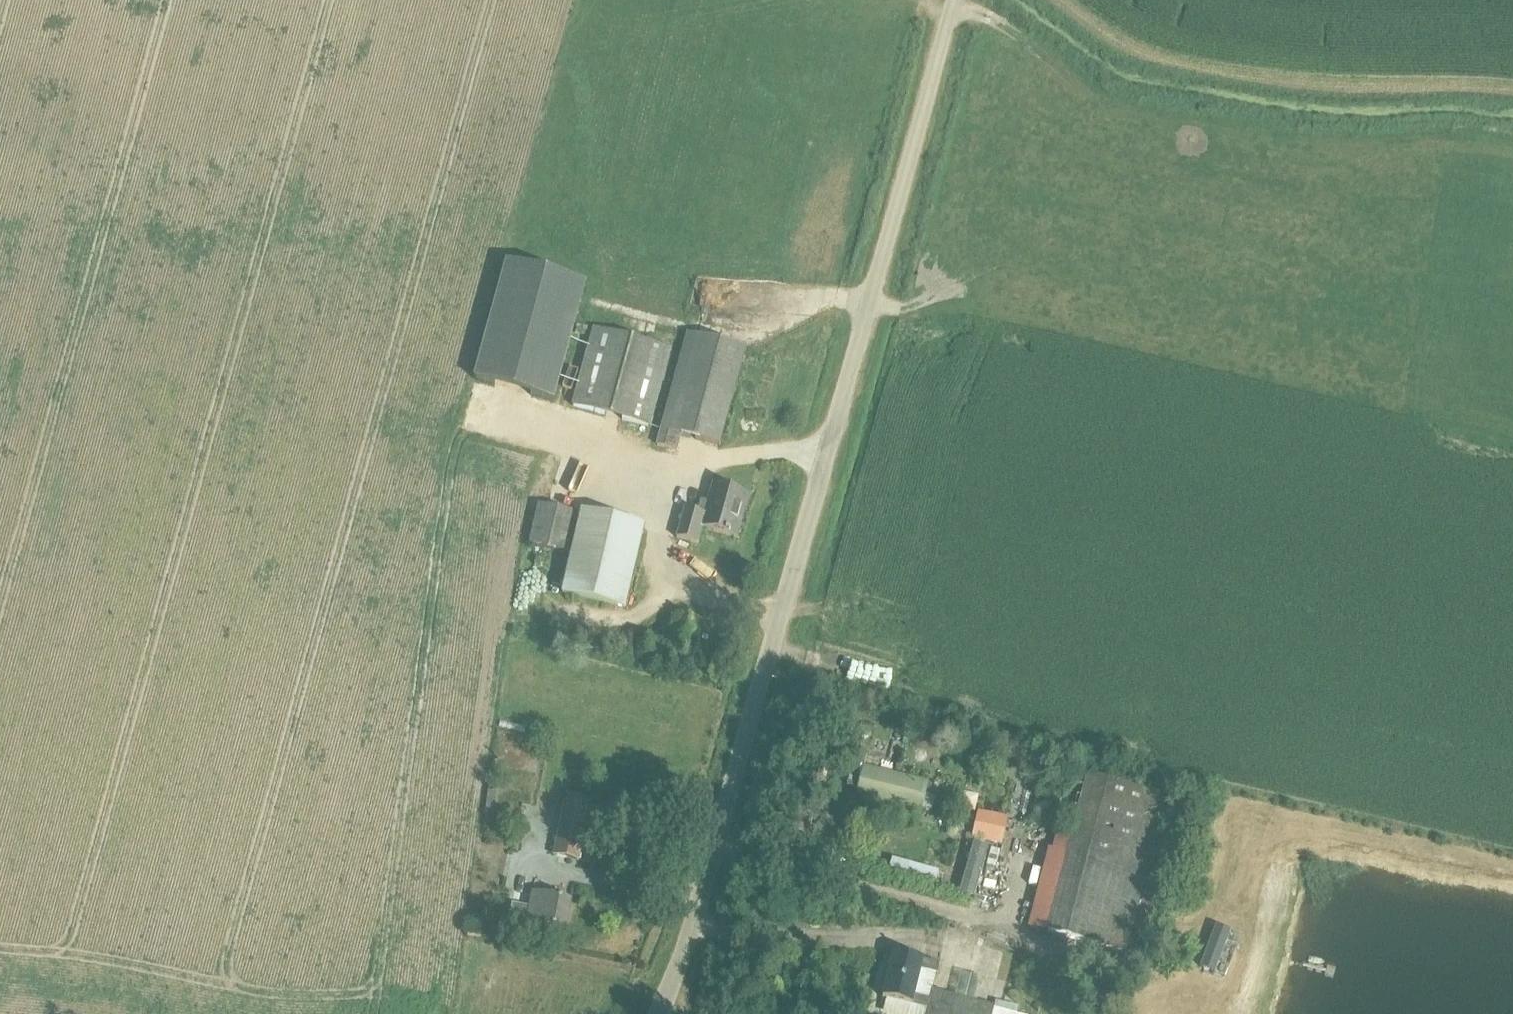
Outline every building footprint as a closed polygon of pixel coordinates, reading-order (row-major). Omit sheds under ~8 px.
[(507,262),(474,380),(553,401),(586,284),(507,262)] [(594,329),(572,406),(650,427),(671,350),(594,329)] [(657,446),(677,451),(681,435),(719,446),(746,350),(688,334),(657,446)] [(713,484),(705,515),(685,510),(677,538),(698,544),(702,528),(738,538),(750,494),(713,484)] [(539,503),(530,542),(569,551),(578,512),(539,503)] [(581,515),(562,593),(626,608),(644,529),(581,515)] [(855,797),(921,814),(928,784),(863,768),(855,797)] [(1048,933),(1125,953),(1164,799),(1087,779),(1048,933)] [(553,856),(581,861),(591,809),(563,803),(553,856)] [(1007,841),(1012,813),(980,808),(975,836),(1007,841)] [(984,892),(988,842),(971,841),(966,891),(984,892)] [(892,867),(940,878),(942,866),(894,855),(892,867)] [(509,919),(564,930),(569,901),(532,893),(530,908),(512,904),(509,919)] [(1217,927),(1201,969),(1225,977),(1238,942),(1229,939),(1231,932),(1217,927)] [(469,931),(468,937),(490,941),(491,935),(469,931)] [(994,1008),(931,993),(930,1000),(915,997),(922,971),(936,975),(938,966),(893,955),(882,1000),(928,1012),(927,1013),(992,1013),(994,1008)]
